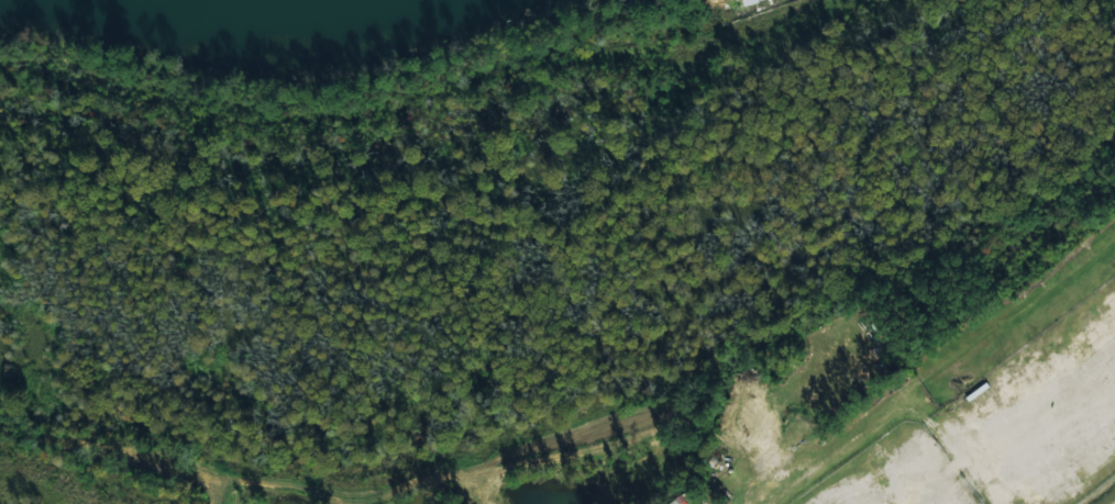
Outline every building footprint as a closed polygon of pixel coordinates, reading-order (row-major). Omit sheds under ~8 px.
[(698,491),(692,496),(687,490),(668,503),(708,503),(698,491)]
